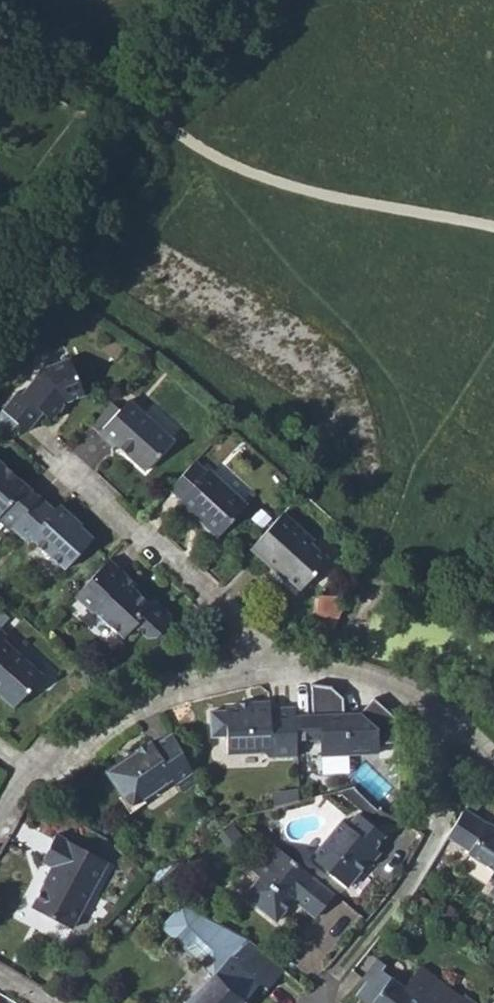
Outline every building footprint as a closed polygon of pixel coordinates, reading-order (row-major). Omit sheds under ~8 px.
[(0,400),(0,402),(15,416),(26,426),(41,409),(51,416),(69,398),(81,395),(68,354),(39,365),(22,385),(16,380),(0,400)] [(125,397),(116,389),(107,400),(117,408),(125,397)] [(98,425),(94,430),(108,443),(111,440),(141,467),(168,436),(125,397),(117,408),(107,400),(90,419),(98,425)] [(7,426),(15,416),(0,402),(0,420),(7,426)] [(7,527),(9,525),(39,493),(0,457),(0,519),(7,527)] [(202,470),(191,461),(168,486),(176,494),(173,497),(213,532),(241,502),(204,467),(202,470)] [(51,504),(39,493),(9,525),(21,537),(24,533),(60,566),(87,538),(64,517),(69,512),(55,500),(51,504)] [(325,554),(279,510),(246,548),(269,568),(275,563),(284,571),(298,583),(325,554)] [(126,570),(108,554),(70,595),(89,612),(92,607),(119,631),(130,619),(143,631),(152,631),(166,616),(166,609),(155,599),(145,596),(122,574),(126,570)] [(262,575),(270,584),(284,571),(275,563),(269,568),(262,575)] [(309,616),(327,625),(335,606),(318,598),(309,616)] [(12,707),(41,672),(0,640),(0,697),(12,707)] [(346,702),(336,690),(320,687),(315,686),(315,715),(296,716),(297,748),(324,747),(326,757),(380,754),(379,743),(397,741),(395,707),(375,700),(362,715),(346,714),(346,702)] [(270,761),(298,759),(297,748),(296,716),(295,708),(271,708),(271,702),(250,703),(250,709),(228,710),(227,712),(213,712),(215,737),(229,738),(230,752),(269,753),(270,761)] [(176,786),(193,775),(173,737),(155,749),(151,746),(131,758),(129,756),(122,759),(122,765),(107,774),(120,796),(141,794),(145,800),(174,782),(176,786)] [(176,786),(180,792),(198,784),(193,775),(176,786)] [(288,787),(289,803),(300,801),(299,786),(288,787)] [(289,803),(288,787),(273,788),(273,807),(289,803)] [(469,808),(453,837),(476,853),(474,856),(493,868),(493,825),(469,808)] [(344,820),(317,856),(344,882),(361,862),(366,867),(377,852),(373,848),(384,834),(357,812),(348,824),(344,820)] [(56,867),(37,903),(77,924),(112,860),(59,833),(45,860),(56,867)] [(313,915),(332,893),(274,845),(251,869),(255,875),(240,895),(273,920),(292,897),(313,915)] [(195,910),(186,903),(166,925),(217,973),(189,1002),(242,1002),(268,975),(272,980),(282,969),(252,941),(244,935),(195,910)] [(370,1002),(489,1002),(473,994),(471,998),(428,972),(418,988),(386,969),(371,990),(376,993),(370,1002)]
